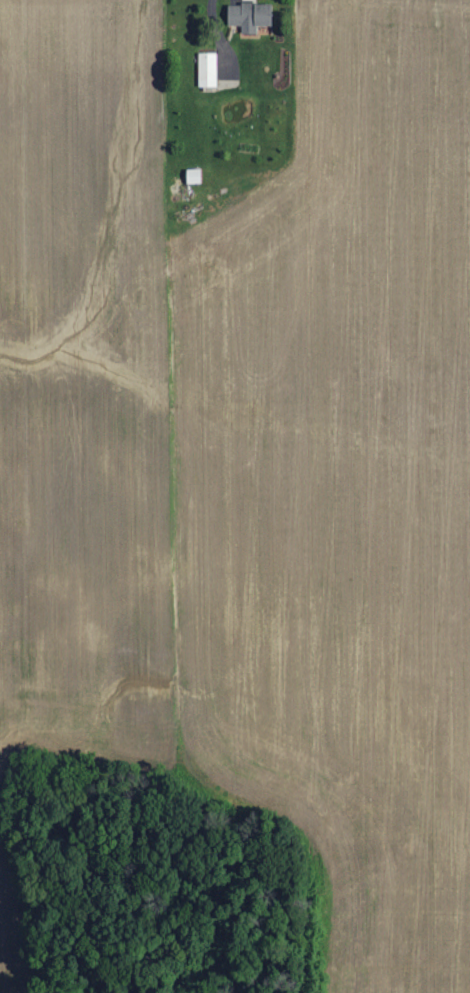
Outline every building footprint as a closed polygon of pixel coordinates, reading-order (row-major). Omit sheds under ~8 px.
[(274,27),(273,4),(229,5),(229,26),(243,26),(243,35),(258,35),(258,27),(274,27)] [(217,54),(199,54),(200,88),(218,88),(217,54)] [(202,184),(202,170),(188,170),(188,185),(202,184)]
